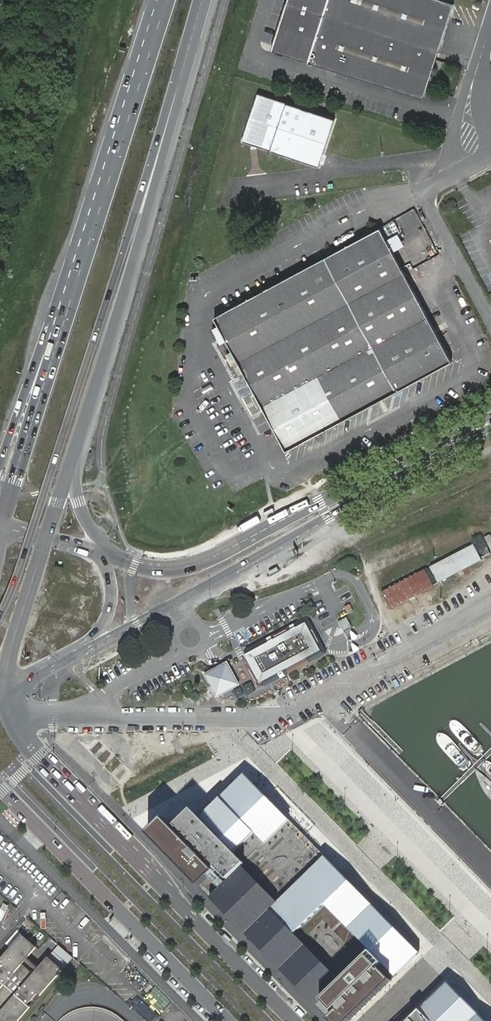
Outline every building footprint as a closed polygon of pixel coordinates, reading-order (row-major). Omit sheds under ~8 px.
[(272,52),(424,100),(449,19),(421,11),(424,0),(289,0),(283,17),(272,52)] [(421,11),(449,19),(454,4),(441,0),(424,0),(421,11)] [(335,119),(258,93),(242,141),(319,167),(335,119)] [(285,449),(451,360),(415,292),(380,226),(213,315),(285,449)] [(248,515),(244,508),(236,513),(240,519),(248,515)] [(474,545),(430,567),(438,583),(482,561),(474,545)] [(430,567),(425,570),(433,586),(438,583),(430,567)] [(425,570),(382,593),(390,608),(433,586),(425,570)] [(346,618),(338,622),(343,631),(351,626),(346,618)] [(250,665),(260,684),(312,656),(312,655),(321,650),(307,624),(298,629),(297,628),(245,656),(250,665)] [(226,663),(204,675),(216,698),(238,686),(226,663)] [(416,956),(243,777),(198,821),(190,813),(175,827),(178,830),(175,833),(162,820),(145,836),(324,1020),(349,1020),(389,983),(375,970),(380,965),(393,979),(416,956)] [(429,890),(438,898),(444,891),(436,883),(429,890)] [(0,967),(0,1012),(1,1013),(0,1014),(0,1020),(13,1020),(27,1005),(37,992),(52,976),(41,966),(34,974),(22,964),(29,956),(18,946),(3,963),(0,967)] [(404,1020),(487,1020),(446,979),(417,1008),(404,1020)]
